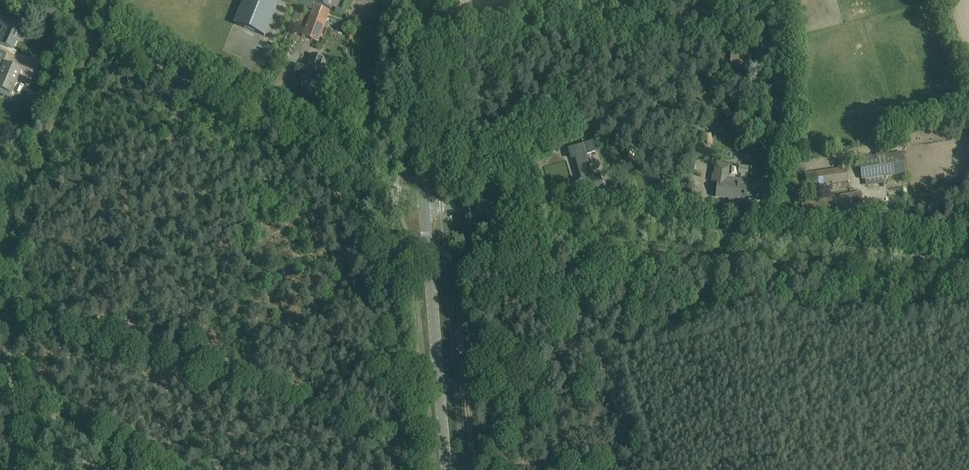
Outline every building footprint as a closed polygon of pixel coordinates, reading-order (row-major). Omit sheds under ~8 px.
[(240,20),(268,31),(280,0),(248,0),(240,20)] [(315,3),(316,2),(311,0),(301,0),(299,6),(312,11),(314,5),(315,3)] [(331,9),(334,0),(316,0),(315,3),(331,9)] [(318,43),(330,11),(314,5),(312,11),(302,36),(318,43)] [(13,49),(20,32),(21,32),(22,30),(21,30),(23,25),(2,16),(0,21),(0,25),(4,27),(0,36),(0,43),(13,49)] [(309,87),(321,91),(325,80),(319,77),(320,74),(322,75),(328,61),(312,55),(307,69),(298,65),(294,74),(311,80),(309,87)] [(12,94),(22,70),(4,62),(0,72),(0,94),(9,97),(11,93),(12,94)] [(47,74),(42,71),(39,76),(44,80),(47,74)] [(578,182),(582,195),(603,190),(599,175),(595,176),(588,153),(595,151),(592,143),(568,150),(571,159),(575,158),(582,180),(579,181),(579,182),(578,182)] [(863,180),(865,180),(866,187),(886,184),(885,177),(886,177),(887,181),(905,178),(902,159),(886,161),(886,154),(875,156),(876,162),(871,163),(870,159),(860,161),(863,180)] [(660,163),(663,176),(670,175),(666,161),(660,163)] [(837,168),(808,173),(807,169),(800,170),(802,179),(806,178),(808,193),(816,192),(816,191),(849,186),(846,163),(837,164),(837,168)] [(718,183),(716,196),(730,198),(730,200),(736,200),(736,199),(745,200),(746,185),(728,183),(730,166),(716,164),(714,183),(718,183)] [(672,179),(659,182),(662,196),(675,192),(672,179)] [(632,195),(630,188),(608,193),(608,194),(606,195),(608,201),(632,195)] [(801,202),(804,221),(864,212),(861,193),(801,202)] [(933,200),(930,206),(932,207),(930,214),(938,217),(945,203),(937,198),(935,201),(933,200)] [(491,233),(490,241),(503,243),(504,235),(491,233)]
